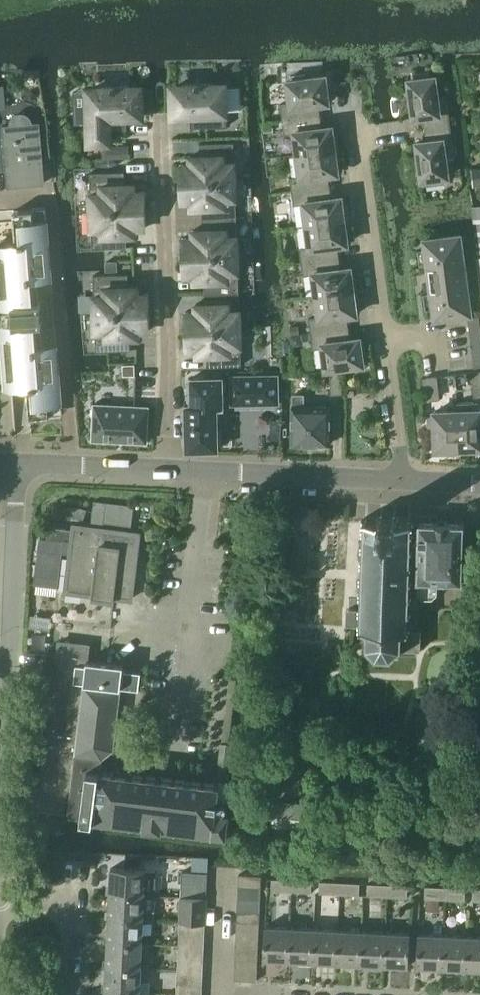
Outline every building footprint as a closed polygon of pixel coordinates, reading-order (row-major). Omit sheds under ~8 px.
[(423,116),(425,128),(450,125),(446,95),(437,96),(435,76),(431,77),(430,71),(411,73),(412,79),(408,79),(409,83),(407,84),(408,97),(410,97),(413,117),(423,116)] [(280,103),(282,120),(321,115),(319,103),(328,102),(327,92),(331,91),(329,75),(305,78),(305,74),(290,76),(291,80),(287,81),(290,102),(280,103)] [(191,127),(227,126),(225,87),(214,87),(214,83),(182,84),(182,88),(171,88),(172,108),(177,108),(177,115),(190,115),(191,127)] [(87,91),(72,92),(73,111),(87,110),(88,143),(110,142),(109,130),(126,129),(126,117),(142,116),(141,89),(130,90),(130,86),(97,87),(98,91),(87,91)] [(4,127),(7,173),(8,186),(44,184),(40,124),(33,125),(32,121),(29,117),(26,115),(17,115),(14,118),(11,122),(11,126),(4,127)] [(294,133),(297,154),(338,149),(337,135),(333,135),(331,126),(322,127),(321,115),(282,120),(284,134),(294,133)] [(450,125),(425,128),(426,140),(416,142),(419,162),(417,163),(419,175),(421,175),(421,179),(425,179),(426,185),(445,182),(444,177),(448,176),(445,156),(454,155),(450,125)] [(190,163),(179,164),(180,181),(234,179),(233,142),(199,143),(199,155),(190,156),(190,163)] [(123,145),(104,146),(105,157),(124,157),(123,145)] [(290,177),(292,191),(330,186),(328,174),(338,173),(336,163),(340,162),(338,149),(297,154),(300,175),(290,177)] [(471,169),(473,185),(479,184),(479,168),(471,169)] [(124,171),(89,172),(91,210),(145,208),(144,190),(133,191),(133,183),(124,183),(124,171)] [(201,206),(201,218),(236,216),(234,179),(180,181),(181,199),(192,199),(192,206),(201,206)] [(303,203),(306,225),(348,219),(346,206),(342,206),(341,196),(331,198),(330,186),(292,191),(293,205),(303,203)] [(472,207),(472,211),(476,255),(479,255),(479,206),(472,207)] [(145,208),(91,210),(92,248),(126,246),(126,234),(135,234),(134,226),(145,226),(145,208)] [(31,417),(51,415),(50,403),(62,402),(57,344),(37,346),(35,324),(43,323),(42,318),(43,318),(42,307),(41,307),(41,302),(33,303),(31,280),(51,278),(46,221),(34,222),(33,210),(13,212),(16,244),(0,245),(0,291),(0,292),(7,292),(9,306),(13,306),(15,325),(10,325),(12,340),(4,340),(8,387),(20,386),(28,385),(31,417)] [(182,237),(183,255),(237,253),(236,216),(201,218),(202,229),(193,229),(193,237),(182,237)] [(299,247),(301,261),(339,256),(337,245),(347,243),(346,233),(349,233),(348,219),(306,225),(309,246),(299,247)] [(424,238),(435,317),(470,313),(460,233),(424,238)] [(237,253),(183,255),(183,273),(194,272),(194,280),(204,280),(204,291),(238,290),(239,290),(237,253)] [(313,274),(315,295),(357,290),(355,276),(351,277),(350,267),(341,268),(339,256),(301,261),(303,275),(313,274)] [(116,261),(106,262),(107,270),(117,269),(116,261)] [(127,273),(93,275),(94,312),(149,310),(148,293),(137,293),(137,286),(128,286),(127,273)] [(185,311),(185,329),(240,327),(238,290),(204,291),(204,303),(195,303),(196,311),(185,311)] [(309,318),(310,332),(348,327),(347,315),(356,314),(355,304),(359,303),(357,290),(315,295),(318,317),(309,318)] [(149,310),(94,312),(95,350),(130,349),(129,336),(138,336),(138,329),(149,328),(149,310)] [(474,367),(479,366),(479,333),(478,315),(468,317),(474,367)] [(297,325),(289,326),(290,333),(298,332),(297,325)] [(206,354),(207,366),(241,365),(240,327),(185,329),(186,347),(197,346),(197,354),(206,354)] [(348,327),(310,332),(313,349),(322,347),(325,369),(347,366),(348,369),(359,367),(359,365),(367,363),(365,347),(361,347),(359,337),(350,339),(348,327)] [(297,344),(300,341),(299,335),(291,336),(292,345),(297,344)] [(134,363),(122,364),(122,375),(134,375),(134,363)] [(342,372),(330,372),(330,394),(342,394),(342,372)] [(277,374),(231,375),(231,403),(278,402),(277,374)] [(424,378),(426,399),(439,397),(436,376),(424,378)] [(191,404),(185,404),(185,408),(185,417),(186,449),(217,449),(216,406),(222,406),(221,377),(207,377),(190,377),(191,404)] [(292,406),(292,443),(314,443),(317,446),(323,446),(326,443),(329,443),(329,406),(303,406),(303,394),(293,394),(292,406)] [(457,410),(459,452),(473,451),(473,448),(479,447),(479,409),(474,409),(474,401),(457,402),(457,410)] [(93,403),(92,439),(146,442),(148,406),(93,403)] [(459,452),(457,410),(433,411),(434,415),(427,415),(428,426),(434,426),(435,449),(445,449),(445,453),(459,452)] [(270,419),(269,438),(280,439),(281,419),(270,419)] [(91,520),(90,526),(102,528),(103,522),(128,525),(131,525),(133,505),(105,502),(93,501),(92,513),(91,520)] [(64,506),(65,516),(72,516),(76,517),(83,518),(87,509),(82,507),(78,506),(73,506),(69,506),(64,506)] [(364,547),(363,560),(361,559),(361,562),(363,562),(362,576),(360,576),(360,578),(363,579),(362,592),(359,591),(359,594),(362,595),(361,607),(359,607),(359,609),(347,608),(346,625),(358,625),(358,626),(361,626),(361,627),(366,627),(366,631),(361,630),(360,641),(366,641),(365,645),(376,655),(389,656),(396,649),(401,649),(401,652),(416,653),(416,648),(420,649),(421,629),(417,629),(419,589),(423,595),(431,595),(437,590),(437,579),(462,580),(463,523),(461,523),(447,523),(447,522),(436,522),(435,523),(421,522),(419,522),(419,523),(413,523),(413,521),(411,521),(411,518),(408,518),(408,521),(406,521),(402,521),(395,521),(395,519),(399,519),(399,516),(395,515),(396,513),(393,513),(393,515),(383,515),(383,512),(380,512),(380,515),(377,515),(377,518),(380,518),(379,521),(369,520),(367,519),(367,517),(365,516),(365,519),(362,518),(362,521),(365,521),(365,528),(362,528),(362,530),(365,531),(364,544),(361,544),(361,546),(364,547)] [(70,548),(65,590),(81,591),(81,592),(92,593),(91,596),(113,598),(114,596),(131,598),(139,532),(102,528),(90,526),(90,527),(73,525),(73,529),(48,526),(46,538),(38,538),(33,583),(58,586),(62,548),(70,548)] [(215,809),(219,783),(128,772),(100,768),(102,754),(113,747),(121,686),(138,688),(140,671),(122,668),(123,663),(106,661),(86,658),(88,645),(59,640),(41,786),(69,797),(68,806),(67,814),(226,834),(228,811),(215,809)] [(234,743),(223,741),(218,778),(229,779),(234,743)] [(275,801),(272,825),(304,828),(305,817),(307,804),(275,801)] [(111,867),(110,892),(145,894),(155,895),(156,869),(146,869),(111,867)] [(183,871),(182,883),(207,883),(208,872),(183,871)] [(239,874),(239,886),(261,887),(262,875),(239,874)] [(272,878),(272,890),(292,891),(293,879),(272,878)] [(293,879),(292,891),(312,892),(312,880),(293,879)] [(320,880),(319,892),(340,893),(341,881),(320,880)] [(341,881),(340,893),(359,894),(360,882),(341,881)] [(182,883),(182,896),(206,897),(207,883),(182,883)] [(368,883),(367,895),(388,896),(389,884),(368,883)] [(389,884),(388,896),(407,897),(408,885),(389,884)] [(239,886),(238,898),(261,899),(261,887),(239,886)] [(426,886),(425,898),(427,898),(426,909),(439,909),(440,899),(445,899),(446,887),(426,886)] [(446,887),(445,899),(465,900),(466,888),(446,887)] [(110,892),(109,917),(144,918),(153,919),(153,907),(144,907),(145,894),(110,892)] [(182,896),(181,908),(206,909),(206,897),(182,896)] [(238,898),(238,909),(260,910),(261,899),(238,898)] [(181,908),(180,921),(205,922),(206,909),(181,908)] [(238,909),(237,921),(259,921),(260,910),(238,909)] [(109,917),(107,941),(142,943),(144,918),(109,917)] [(180,921),(180,932),(205,934),(205,922),(180,921)] [(237,921),(236,932),(259,934),(259,921),(237,921)] [(266,925),(264,958),(289,959),(290,926),(266,925)] [(290,926),(289,959),(313,960),(314,928),(290,926)] [(314,928),(313,960),(337,962),(338,929),(314,928)] [(338,929),(337,962),(361,963),(362,930),(338,929)] [(362,930),(361,963),(384,964),(386,931),(362,930)] [(386,931),(384,964),(409,965),(411,933),(386,931)] [(180,932),(179,945),(204,946),(205,934),(180,932)] [(236,932),(236,944),(258,945),(259,934),(236,932)] [(417,966),(442,967),(443,934),(419,933),(417,966)] [(443,934),(442,967),(466,968),(467,935),(443,934)] [(466,968),(479,969),(479,936),(467,935),(466,968)] [(107,941),(106,965),(141,966),(142,943),(107,941)] [(236,944),(235,955),(258,956),(258,945),(236,944)] [(179,945),(179,959),(203,960),(204,946),(179,945)] [(235,955),(235,966),(257,968),(258,956),(235,955)] [(179,959),(178,971),(203,972),(203,960),(179,959)] [(106,965),(105,990),(150,992),(150,979),(141,979),(141,966),(106,965)] [(235,966),(234,979),(257,980),(257,968),(235,966)] [(178,971),(177,984),(202,985),(203,972),(178,971)] [(169,994),(201,994),(202,985),(177,984),(177,993),(169,992),(169,994)]
